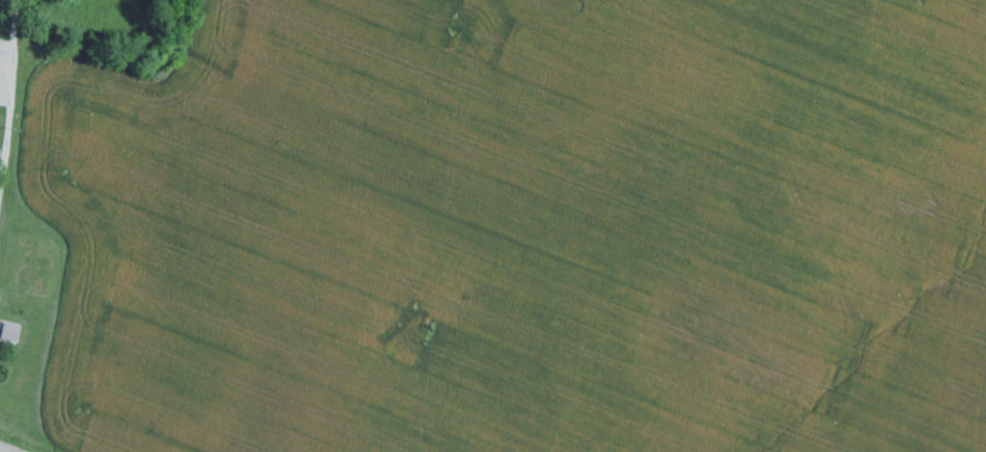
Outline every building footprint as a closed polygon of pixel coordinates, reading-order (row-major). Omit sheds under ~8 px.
[(2,340),(19,345),(23,329),(6,324),(2,340)]
